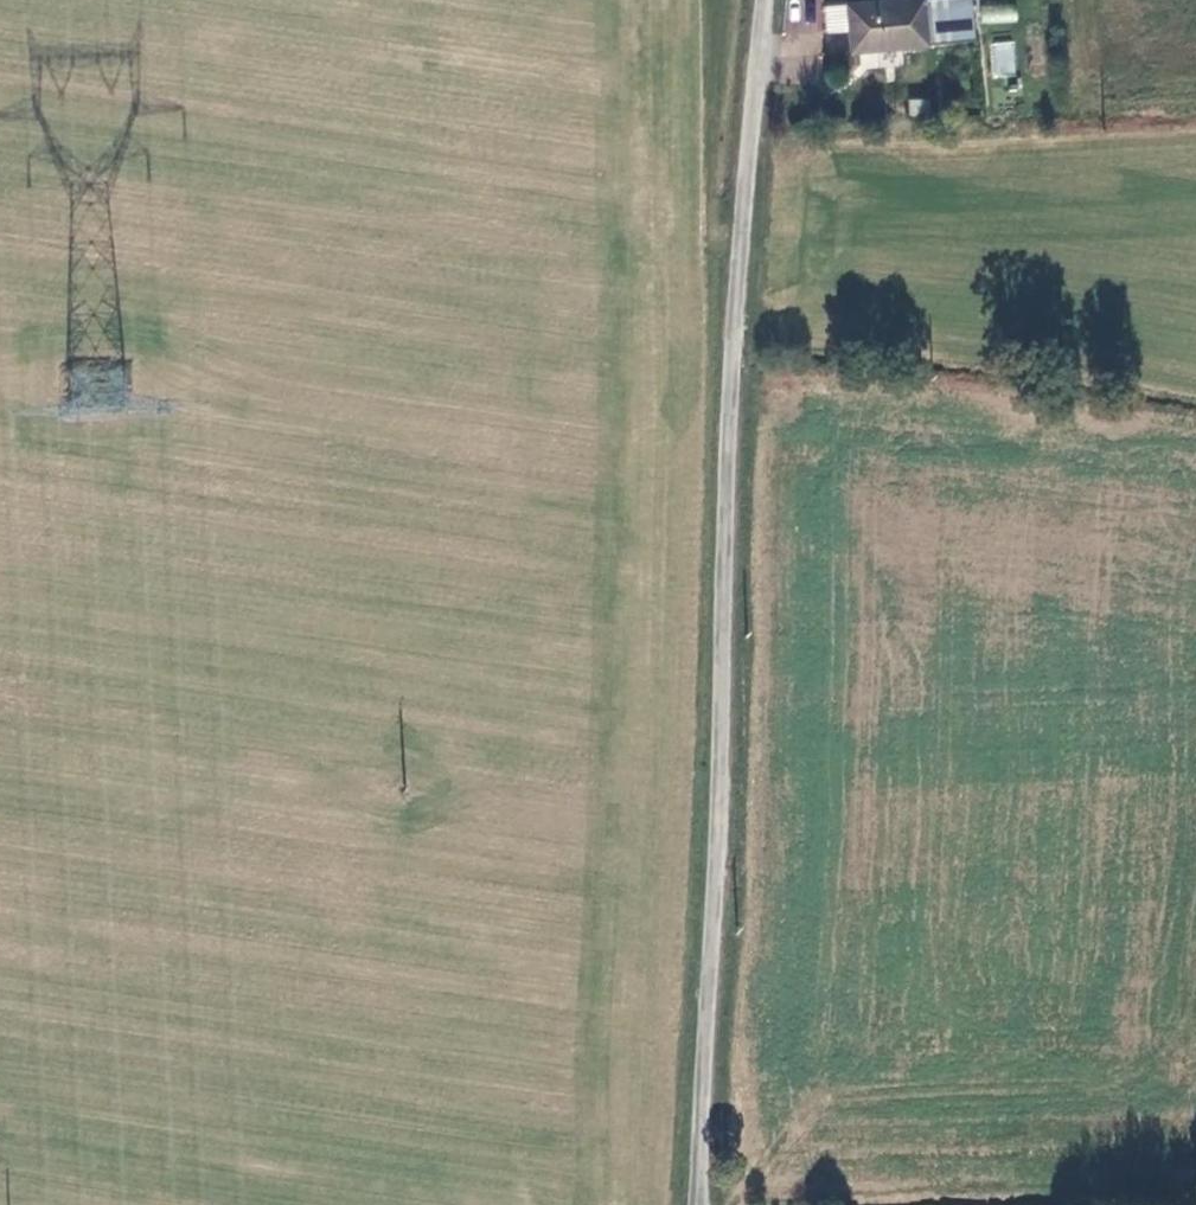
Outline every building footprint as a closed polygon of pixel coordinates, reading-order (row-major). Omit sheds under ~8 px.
[(854,51),(978,44),(976,0),(955,1),(928,3),(928,0),(912,0),(829,4),(830,31),(853,30),(854,51)] [(983,27),(1017,20),(1013,0),(980,6),(983,27)] [(1015,41),(990,41),(991,77),(1016,76),(1015,41)]
